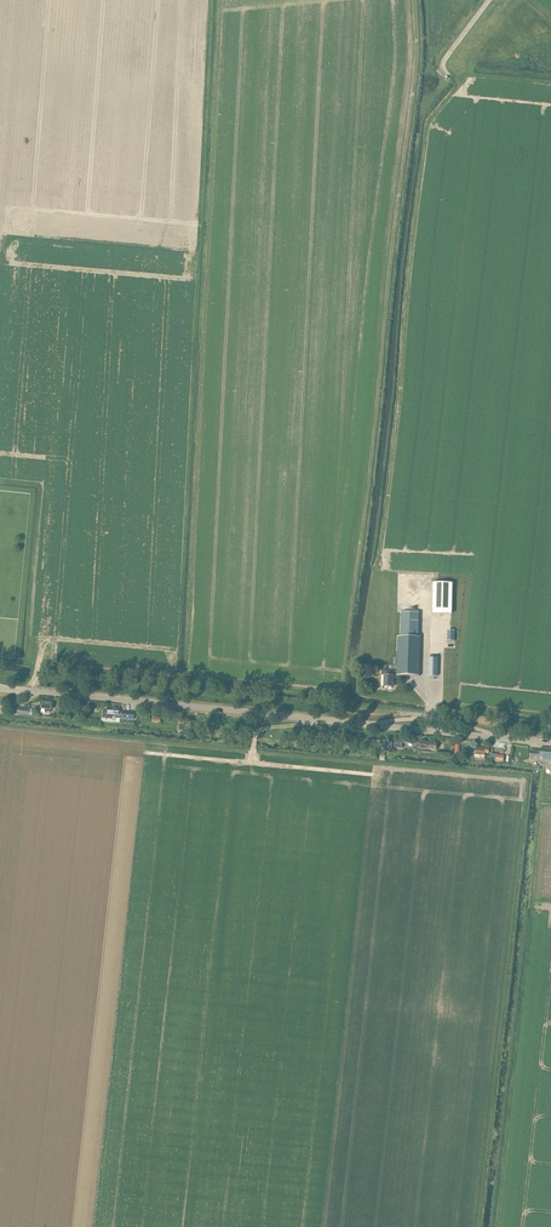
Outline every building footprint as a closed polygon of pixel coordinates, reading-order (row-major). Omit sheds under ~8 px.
[(452,583),(434,583),(433,613),(451,614),(452,583)] [(420,637),(418,637),(419,613),(401,612),(401,636),(398,636),(397,671),(381,670),(381,674),(384,675),(384,687),(393,687),(393,675),(398,675),(419,676),(420,637)] [(438,658),(429,658),(428,676),(437,677),(438,658)] [(41,702),(40,709),(46,710),(46,712),(50,712),(50,710),(51,710),(52,703),(41,702)] [(102,714),(102,718),(111,719),(112,715),(116,715),(115,717),(120,718),(120,719),(133,720),(134,713),(134,712),(121,710),(121,712),(119,712),(119,708),(107,707),(107,710),(103,710),(102,714)] [(395,739),(394,747),(402,748),(403,740),(395,739)] [(417,744),(416,748),(419,749),(422,749),(422,752),(430,753),(430,750),(436,750),(436,747),(437,743),(431,742),(420,741),(420,742),(417,742),(417,744)] [(475,749),(475,754),(485,755),(485,753),(489,753),(489,752),(490,748),(486,747),(485,747),(476,746),(475,749)] [(541,747),(540,751),(530,750),(529,759),(540,760),(539,766),(550,767),(550,749),(541,747)] [(486,756),(485,760),(496,761),(502,762),(503,762),(504,755),(497,754),(491,753),(490,756),(486,756)]
